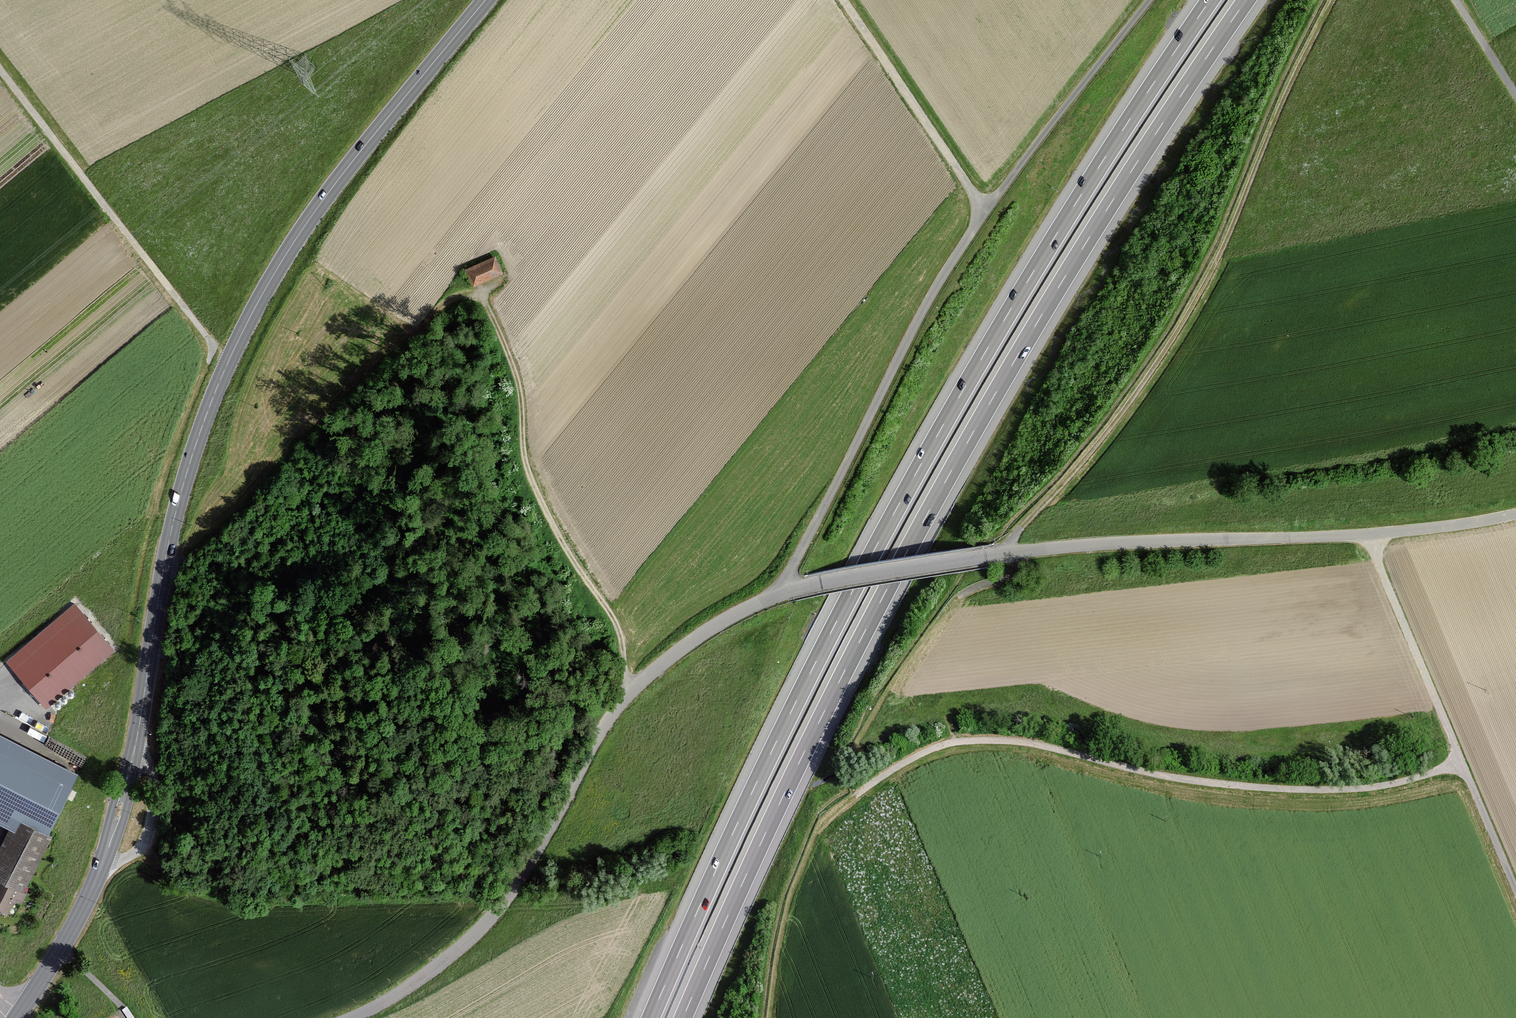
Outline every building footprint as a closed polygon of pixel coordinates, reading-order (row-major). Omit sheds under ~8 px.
[(496,259),(467,272),(473,287),(502,274),(496,259)] [(77,610),(10,665),(45,707),(112,652),(77,610)] [(0,736),(0,820),(14,827),(0,855),(0,910),(7,913),(14,899),(21,902),(25,895),(21,893),(49,840),(45,838),(77,775),(0,736)]
